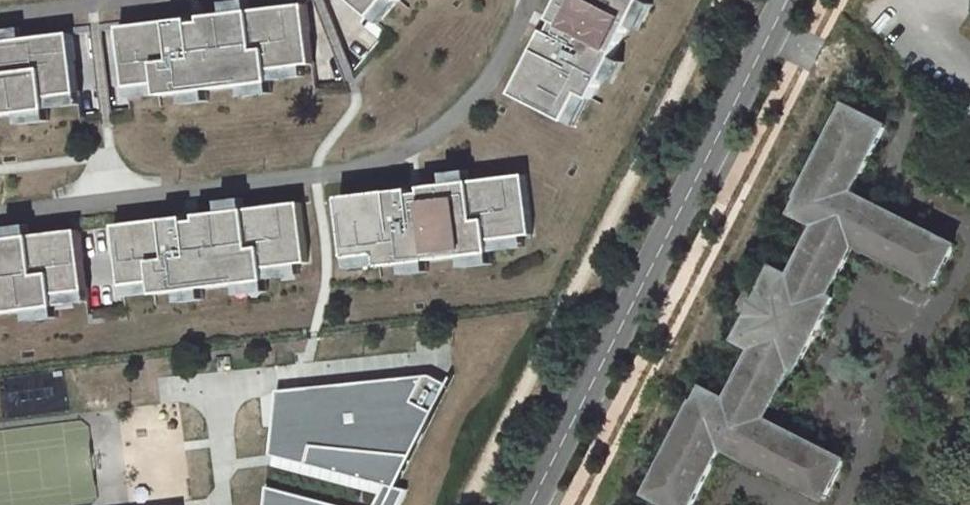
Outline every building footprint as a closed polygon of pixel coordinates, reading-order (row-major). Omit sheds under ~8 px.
[(369,15),(381,0),(351,0),(369,15)] [(508,93),(561,121),(576,92),(587,97),(638,0),(555,0),(545,21),(550,23),(545,32),(541,30),(508,93)] [(190,17),(119,27),(126,86),(158,82),(160,94),(270,82),(268,67),(311,62),(304,3),(200,16),(200,21),(190,22),(190,17)] [(47,108),(46,96),(77,92),(68,31),(0,41),(0,114),(47,108)] [(850,112),(799,216),(821,230),(795,281),(778,273),(742,341),(760,350),(733,404),(710,392),(654,496),(672,504),(699,504),(727,450),(828,501),(848,464),(769,422),(794,370),(800,374),(837,302),(832,298),(858,248),(937,288),(956,249),(855,197),(888,131),(850,112)] [(408,188),(337,196),(344,256),(376,252),(378,264),(488,252),(487,237),(529,233),(522,173),(418,186),(419,191),(409,193),(408,188)] [(185,216),(115,225),(122,284),(154,280),(155,293),(266,280),(264,266),(307,261),(300,202),(195,215),(196,220),(186,221),(185,216)] [(56,305),(55,293),(85,289),(78,230),(0,239),(0,313),(56,305)] [(445,385),(428,373),(275,390),(269,453),(382,484),(370,504),(398,504),(405,490),(393,485),(445,385)] [(264,483),(262,504),(344,504),(264,483)]
